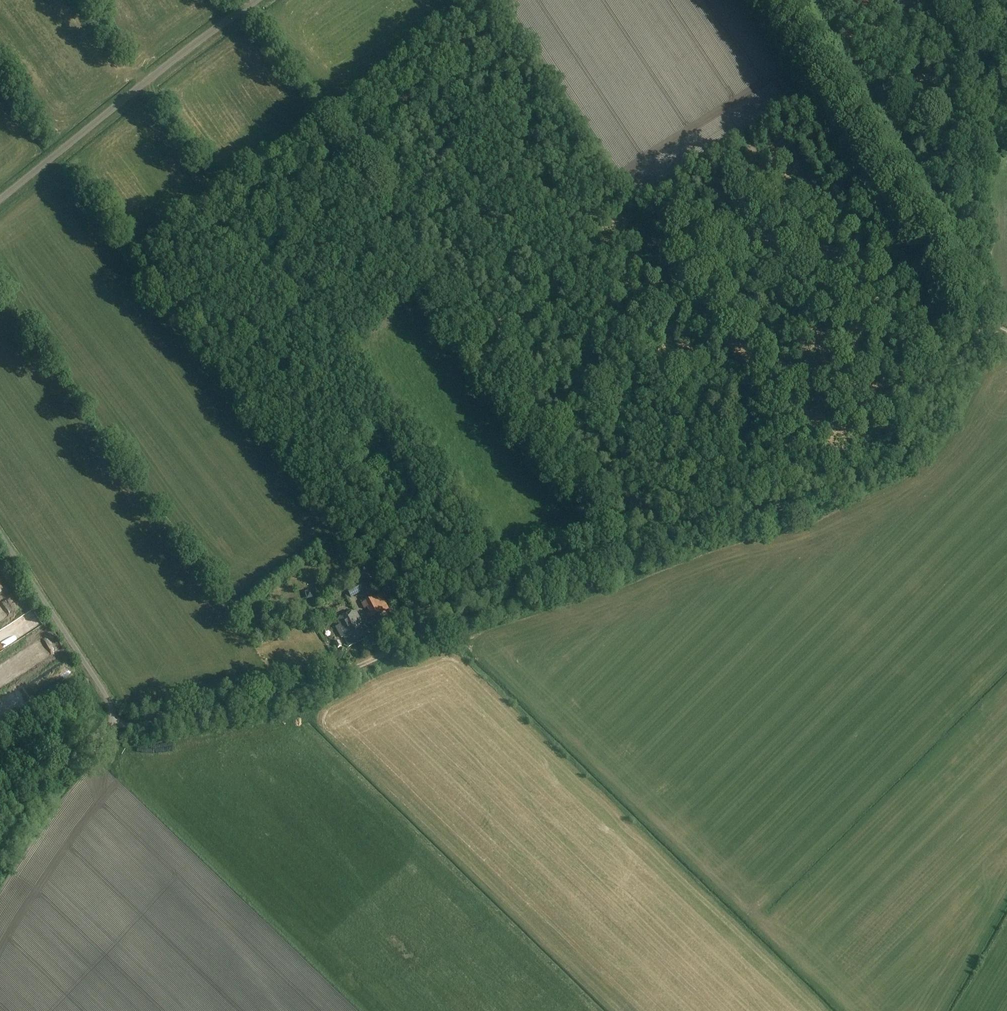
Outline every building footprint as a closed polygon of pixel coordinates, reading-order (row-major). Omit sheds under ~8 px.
[(351,570),(343,575),(343,576),(347,582),(347,583),(356,578),(351,570)] [(346,590),(350,597),(363,590),(358,582),(346,590)] [(382,613),(373,597),(371,595),(360,601),(364,609),(367,608),(369,612),(367,614),(369,619),(382,613)] [(345,639),(349,647),(366,639),(359,625),(362,623),(356,611),(338,620),(347,638),(345,639)]
